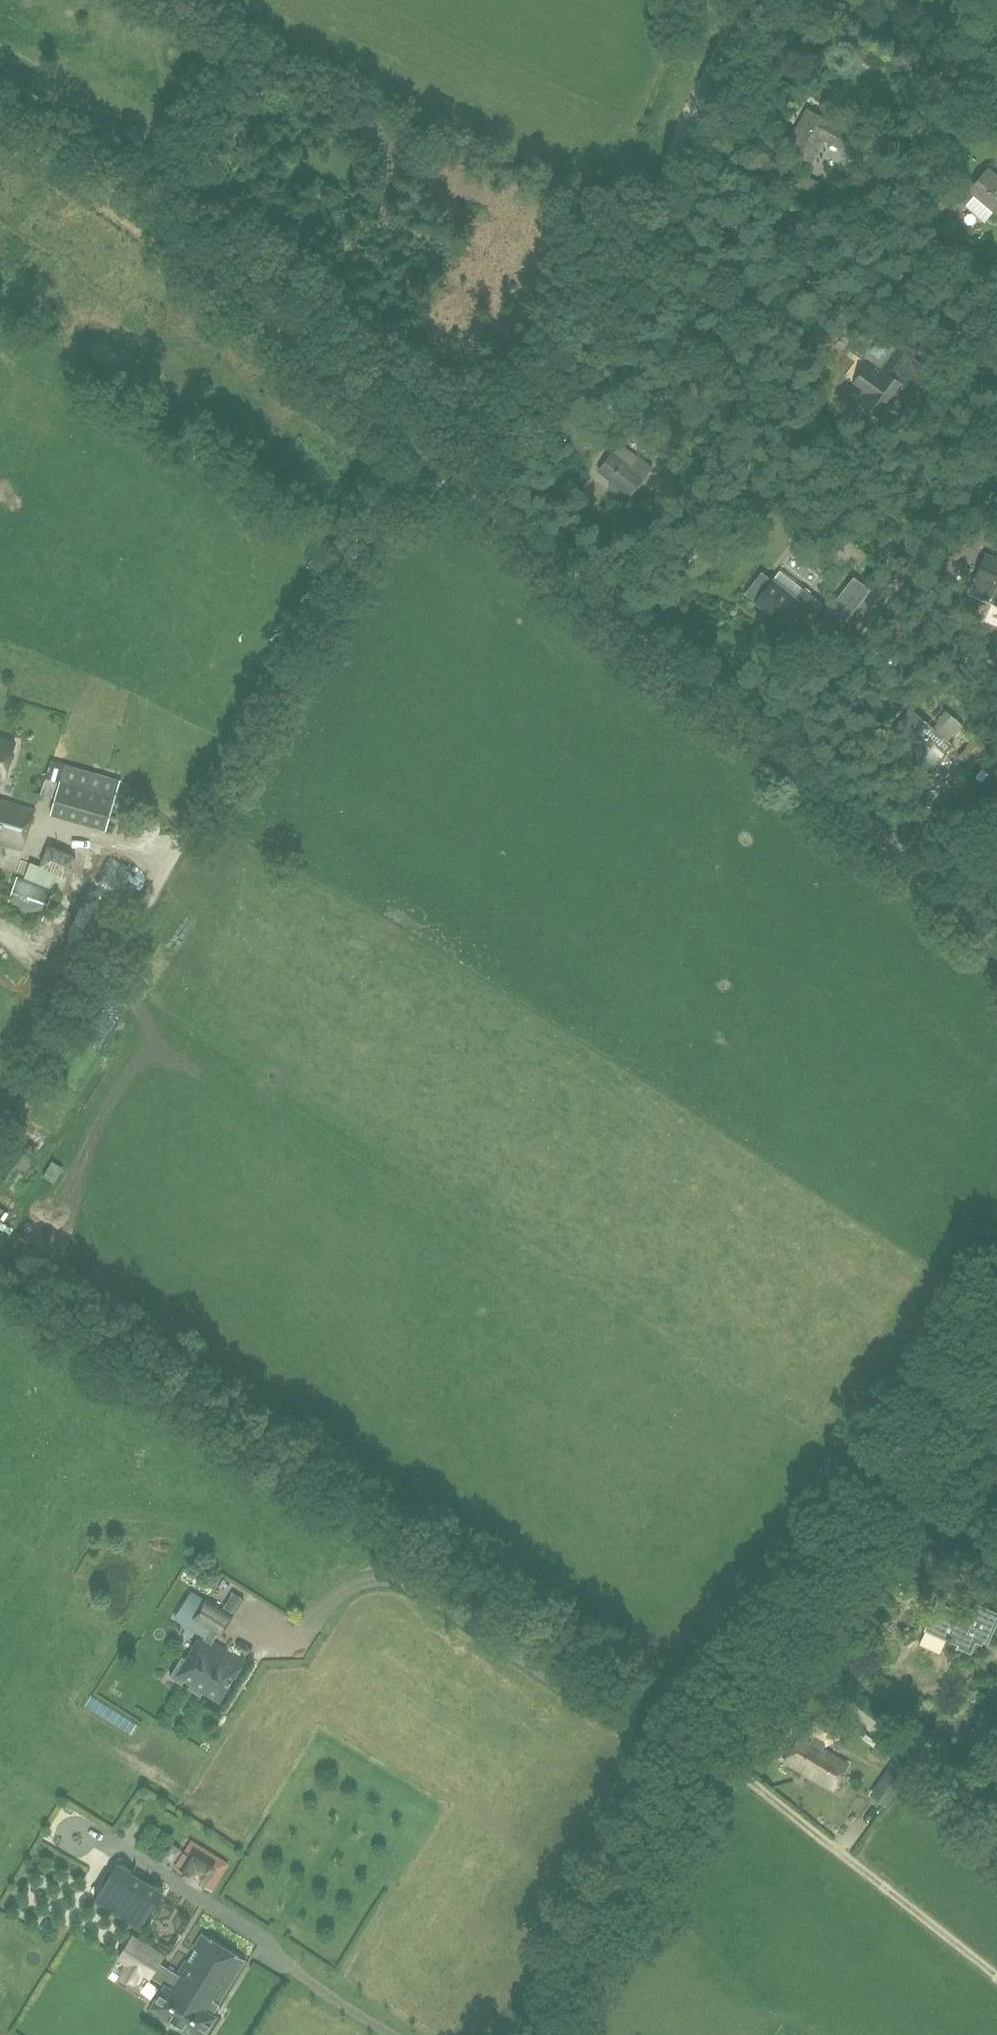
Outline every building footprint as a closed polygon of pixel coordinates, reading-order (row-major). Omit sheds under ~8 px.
[(861,157),(867,146),(814,117),(794,152),(811,162),(825,137),(861,157)] [(970,189),(996,212),(996,175),(988,168),(970,189)] [(822,186),(802,175),(795,188),(815,199),(822,186)] [(940,212),(960,190),(944,177),(925,199),(940,212)] [(916,393),(923,384),(904,369),(921,347),(902,332),(894,342),(902,348),(884,371),(870,362),(854,383),(867,393),(860,402),(881,418),(906,386),(916,393)] [(597,469),(632,496),(655,466),(638,453),(630,464),(612,450),(597,469)] [(992,557),(983,580),(976,577),(971,591),(990,599),(995,586),(996,587),(996,559),(992,557)] [(776,562),(769,571),(792,590),(800,580),(776,562)] [(763,573),(746,594),(774,616),(771,620),(785,630),(804,606),(815,615),(823,604),(803,588),(795,598),(773,580),(772,581),(763,573)] [(845,622),(870,590),(854,578),(829,609),(845,622)] [(937,720),(949,727),(956,714),(945,707),(937,720)] [(952,743),(911,709),(894,729),(924,754),(934,742),(945,751),(952,743)] [(975,737),(958,756),(969,766),(986,747),(975,737)] [(1,778),(5,779),(15,743),(0,738),(0,781),(1,778)] [(106,830),(115,797),(60,781),(45,777),(41,794),(55,798),(50,815),(106,830)] [(22,849),(35,810),(0,799),(0,842),(22,849)] [(101,850),(43,949),(81,972),(139,872),(101,850)] [(67,868),(58,889),(74,896),(83,874),(67,868)] [(53,890),(17,877),(7,906),(43,919),(53,890)] [(233,1615),(206,1598),(205,1600),(191,1592),(175,1618),(206,1637),(205,1638),(202,1636),(187,1660),(184,1658),(184,1657),(183,1656),(182,1658),(183,1658),(172,1676),(171,1675),(170,1677),(172,1677),(182,1683),(181,1683),(183,1684),(184,1683),(183,1682),(185,1679),(193,1684),(190,1687),(189,1688),(190,1689),(191,1688),(200,1694),(200,1695),(201,1696),(202,1694),(201,1694),(203,1691),(219,1701),(229,1686),(230,1684),(229,1684),(233,1678),(234,1679),(235,1677),(234,1677),(244,1662),(213,1643),(218,1635),(220,1636),(233,1615)] [(996,1625),(996,1612),(976,1603),(970,1616),(939,1602),(939,1601),(937,1601),(924,1631),(926,1631),(927,1628),(947,1637),(946,1640),(958,1645),(956,1648),(958,1649),(958,1648),(971,1654),(978,1639),(989,1644),(996,1625)] [(836,1724),(824,1717),(812,1722),(813,1737),(810,1741),(800,1735),(785,1761),(833,1790),(848,1765),(822,1750),(825,1745),(837,1739),(836,1724)] [(886,1805),(911,1769),(894,1758),(888,1767),(891,1768),(872,1795),(886,1805)] [(178,1869),(210,1889),(224,1865),(193,1845),(178,1869)] [(143,1923),(163,1893),(117,1864),(97,1894),(143,1923)] [(119,1958),(126,1962),(118,1974),(137,1985),(144,1973),(152,1978),(153,1977),(166,1985),(152,2007),(197,2034),(206,2034),(218,2016),(215,2015),(222,2004),(219,2003),(246,1960),(205,1934),(180,1974),(163,1962),(167,1956),(133,1935),(119,1958)]
